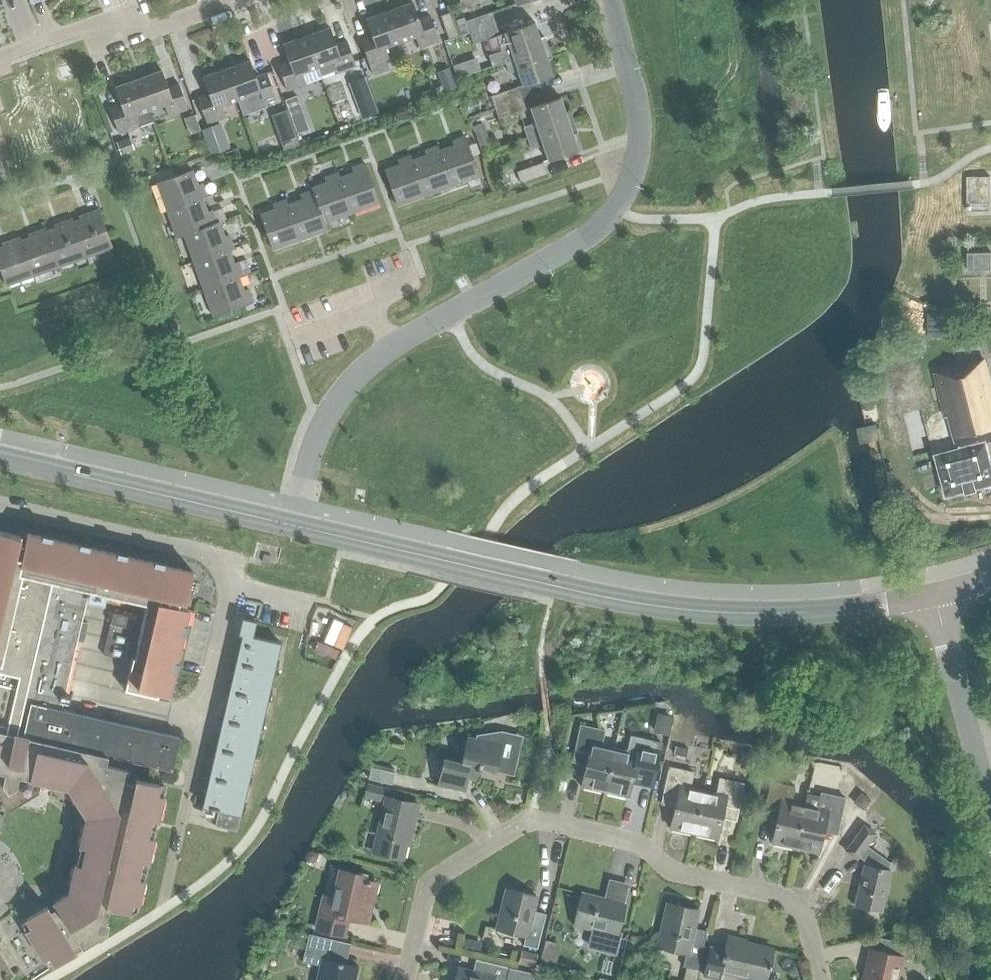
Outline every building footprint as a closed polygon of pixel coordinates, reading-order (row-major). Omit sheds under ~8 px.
[(412,1),(389,9),(400,41),(415,36),(419,47),(438,40),(429,14),(418,18),(412,1)] [(385,46),(400,41),(389,9),(365,18),(371,35),(360,39),(373,75),(390,69),(386,58),(388,57),(385,46)] [(460,34),(468,32),(495,23),(491,12),(465,21),(463,18),(456,20),(460,34)] [(503,32),(512,59),(543,48),(534,22),(503,32)] [(495,23),(468,32),(473,44),(499,35),(495,23)] [(306,35),(317,66),(321,77),(356,65),(347,39),(335,43),(329,26),(306,35)] [(317,66),(306,35),(282,43),(288,60),(277,64),(286,90),(306,83),(302,71),(317,66)] [(543,48),(512,59),(513,59),(505,62),(509,73),(516,70),(521,85),(552,74),(543,48)] [(249,59),(226,67),(237,99),(252,94),(256,105),(275,98),(267,72),(255,76),(249,59)] [(237,99),(226,67),(202,76),(208,93),(197,97),(206,122),(226,115),(222,104),(237,99)] [(161,69),(138,78),(149,109),(164,104),(168,115),(187,108),(178,82),(167,86),(161,69)] [(448,69),(437,73),(444,92),(455,88),(448,69)] [(360,76),(348,80),(361,118),(376,112),(363,75),(360,76)] [(149,109),(138,78),(114,86),(120,103),(109,107),(118,133),(153,120),(149,109)] [(490,96),(494,107),(540,91),(537,81),(490,96)] [(540,91),(494,107),(498,118),(544,103),(540,91)] [(304,118),(296,96),(285,100),(293,122),(304,118)] [(523,126),(527,137),(569,123),(560,98),(529,109),(534,122),(523,126)] [(287,113),(276,117),(281,132),(293,128),(287,113)] [(201,129),(209,154),(228,149),(218,123),(201,129)] [(569,123),(527,137),(530,148),(542,144),(547,160),(578,149),(569,123)] [(483,124),(472,127),(473,130),(478,144),(481,152),(492,149),(483,124)] [(451,185),(479,175),(472,157),(469,147),(465,135),(451,140),(453,144),(439,149),(439,150),(451,185)] [(116,145),(120,154),(133,149),(130,140),(116,145)] [(476,144),(469,147),(472,157),(480,155),(476,144)] [(439,150),(439,149),(438,145),(424,150),(426,154),(412,159),(424,194),(451,185),(439,150)] [(410,155),(397,159),(399,164),(384,169),(396,204),(424,194),(412,159),(410,155)] [(351,213),(379,204),(365,164),(364,162),(351,167),(353,172),(339,177),(338,177),(351,213)] [(547,175),(543,162),(516,171),(520,184),(547,175)] [(197,184),(192,169),(157,182),(166,209),(201,197),(202,197),(206,196),(201,183),(197,184)] [(512,187),(520,184),(516,171),(508,174),(512,187)] [(326,181),(311,187),(312,190),(312,189),(324,222),(351,213),(338,177),(339,177),(337,172),(324,177),(326,181)] [(299,194),(312,190),(311,187),(307,176),(295,181),(299,194)] [(967,211),(990,211),(990,177),(967,177),(967,211)] [(312,189),(312,190),(299,194),(301,198),(287,203),(287,204),(299,239),(327,230),(324,222),(312,189)] [(211,210),(207,211),(202,197),(201,197),(166,209),(176,237),(184,234),(183,234),(215,222),(211,210)] [(286,199),(272,204),(274,208),(259,213),(259,215),(271,249),(299,239),(287,204),(287,203),(286,199)] [(85,256),(112,246),(99,209),(72,218),(85,256)] [(72,218),(45,228),(59,266),(85,256),(72,218)] [(228,249),(233,247),(228,234),(224,236),(218,221),(215,222),(183,234),(184,234),(193,261),(228,249)] [(59,266),(45,228),(19,237),(32,275),(59,266)] [(6,285),(32,275),(19,237),(0,244),(0,269),(6,285)] [(193,261),(203,288),(238,276),(242,275),(238,261),(233,263),(228,249),(193,261)] [(967,271),(990,271),(990,261),(990,253),(967,253),(967,271)] [(252,302),(247,288),(243,290),(238,276),(203,288),(213,316),(252,302)] [(946,496),(990,484),(990,464),(985,442),(990,441),(990,387),(984,360),(934,373),(945,418),(948,417),(957,450),(936,455),(946,496)] [(876,426),(856,431),(859,446),(880,442),(876,426)] [(5,772),(2,784),(7,793),(16,788),(19,776),(30,778),(29,780),(60,787),(68,789),(86,818),(68,893),(25,919),(31,928),(25,932),(43,961),(49,957),(54,966),(72,955),(91,943),(106,934),(108,924),(104,923),(107,908),(111,908),(129,912),(131,903),(138,904),(143,881),(147,864),(153,837),(156,823),(161,805),(163,796),(156,794),(158,784),(135,779),(133,785),(125,783),(128,770),(105,765),(108,753),(173,768),(180,737),(61,710),(63,700),(69,701),(70,696),(65,695),(89,590),(145,604),(133,657),(132,656),(124,690),(157,698),(158,693),(168,695),(174,670),(188,609),(177,607),(178,601),(185,602),(192,571),(27,532),(24,544),(18,543),(20,536),(0,531),(0,771),(5,772)] [(102,654),(122,658),(131,616),(112,612),(102,654)] [(244,636),(204,807),(218,811),(215,826),(228,829),(236,831),(240,816),(280,643),(252,636),(256,621),(249,620),(242,618),(238,634),(244,636)] [(671,732),(674,714),(661,711),(657,730),(671,732)] [(581,786),(604,791),(614,749),(601,746),(604,730),(580,725),(573,753),(588,756),(581,786)] [(443,757),(437,784),(462,791),(465,778),(475,780),(477,771),(480,771),(481,768),(496,771),(498,764),(511,767),(518,739),(501,735),(482,737),(482,739),(475,738),(466,736),(460,761),(443,757)] [(614,749),(604,791),(627,797),(631,780),(651,784),(661,743),(630,736),(627,752),(614,749)] [(745,756),(742,768),(752,770),(755,758),(745,756)] [(368,779),(391,785),(394,773),(371,767),(368,779)] [(670,829),(693,834),(702,791),(689,788),(693,772),(668,767),(662,795),(676,798),(670,829)] [(743,783),(719,778),(715,794),(702,791),(693,834),(716,839),(722,809),(737,812),(743,783)] [(771,843),(795,848),(804,806),(791,803),(794,787),(770,781),(764,809),(778,812),(771,843)] [(363,798),(381,802),(384,787),(366,784),(363,798)] [(804,806),(795,848),(797,849),(818,853),(824,822),(839,826),(845,798),(820,792),(820,796),(806,793),(804,806)] [(861,793),(855,800),(856,804),(863,810),(870,801),(861,793)] [(386,798),(373,851),(402,858),(412,818),(414,819),(418,805),(386,798)] [(854,905),(881,911),(890,871),(888,871),(890,863),(866,846),(874,833),(863,825),(844,851),(856,859),(858,856),(867,862),(866,866),(863,865),(854,905)] [(317,856),(315,852),(311,850),(307,852),(305,857),(307,861),(311,863),(316,861),(317,856)] [(367,922),(376,883),(359,879),(360,875),(339,870),(333,899),(324,897),(316,930),(342,936),(347,917),(367,922)] [(614,884),(610,898),(583,891),(574,927),(600,933),(596,949),(615,953),(621,933),(617,932),(628,888),(614,884)] [(544,918),(531,915),(536,896),(507,889),(497,930),(525,937),(523,944),(522,945),(537,949),(545,914),(544,918)] [(697,909),(668,902),(658,948),(685,954),(683,966),(686,967),(697,970),(706,931),(692,928),(697,909)] [(928,936),(937,933),(934,923),(926,925),(928,936)] [(302,961),(320,965),(317,979),(354,979),(357,967),(333,961),(337,942),(350,945),(350,944),(308,934),(302,961)] [(728,936),(725,948),(710,945),(703,976),(722,979),(724,972),(758,979),(765,979),(772,949),(744,943),(745,940),(728,936)] [(901,958),(912,961),(915,945),(887,939),(883,953),(868,950),(861,979),(896,979),(901,958)] [(534,967),(537,955),(521,951),(518,963),(534,967)] [(479,971),(459,966),(456,978),(448,976),(447,979),(532,979),(534,973),(482,961),(479,971)] [(697,970),(686,967),(683,979),(695,979),(697,970)]
